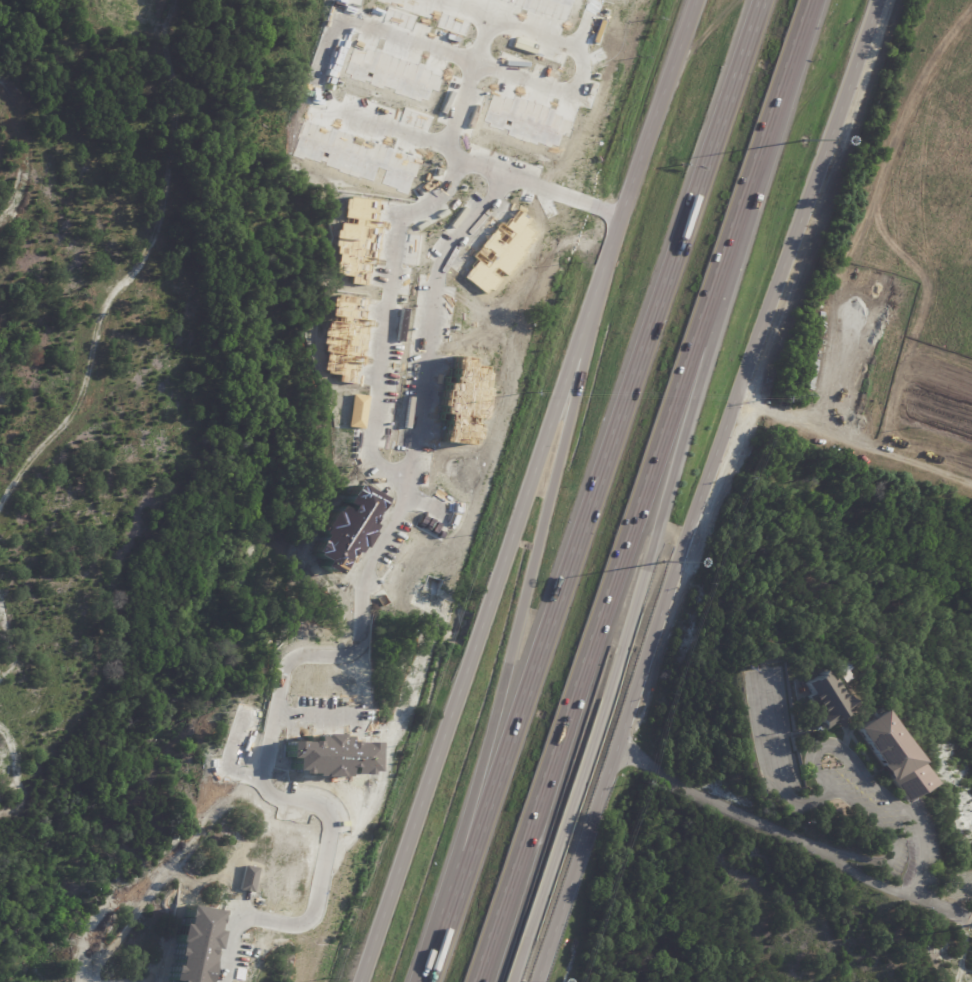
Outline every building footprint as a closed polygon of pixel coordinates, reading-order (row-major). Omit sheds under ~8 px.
[(351,44),(441,76),(430,107),(340,75),(351,44)] [(489,92),(572,120),(562,150),(479,123),(489,92)] [(302,119),(419,156),(408,190),(292,153),(302,119)] [(343,195),(374,199),(364,285),(333,281),(343,195)] [(460,277),(510,212),(533,229),(482,294),(460,277)] [(330,293),(361,297),(352,380),(321,377),(330,293)] [(438,441),(449,356),(477,360),(467,445),(438,441)] [(348,482),(377,498),(337,573),(308,558),(348,482)] [(848,677),(839,683),(829,667),(841,660),(846,668),(844,670),(848,677)] [(831,679),(844,697),(845,695),(852,704),(841,712),(849,723),(841,729),(836,721),(824,729),(817,719),(819,717),(805,697),(809,694),(802,684),(820,671),(827,681),(831,679)] [(917,794),(905,803),(888,779),(879,767),(880,766),(855,730),(882,711),(932,785),(917,795),(917,794)] [(371,740),(371,770),(286,769),(287,739),(371,740)] [(215,911),(201,981),(167,981),(183,904),(215,911)]
